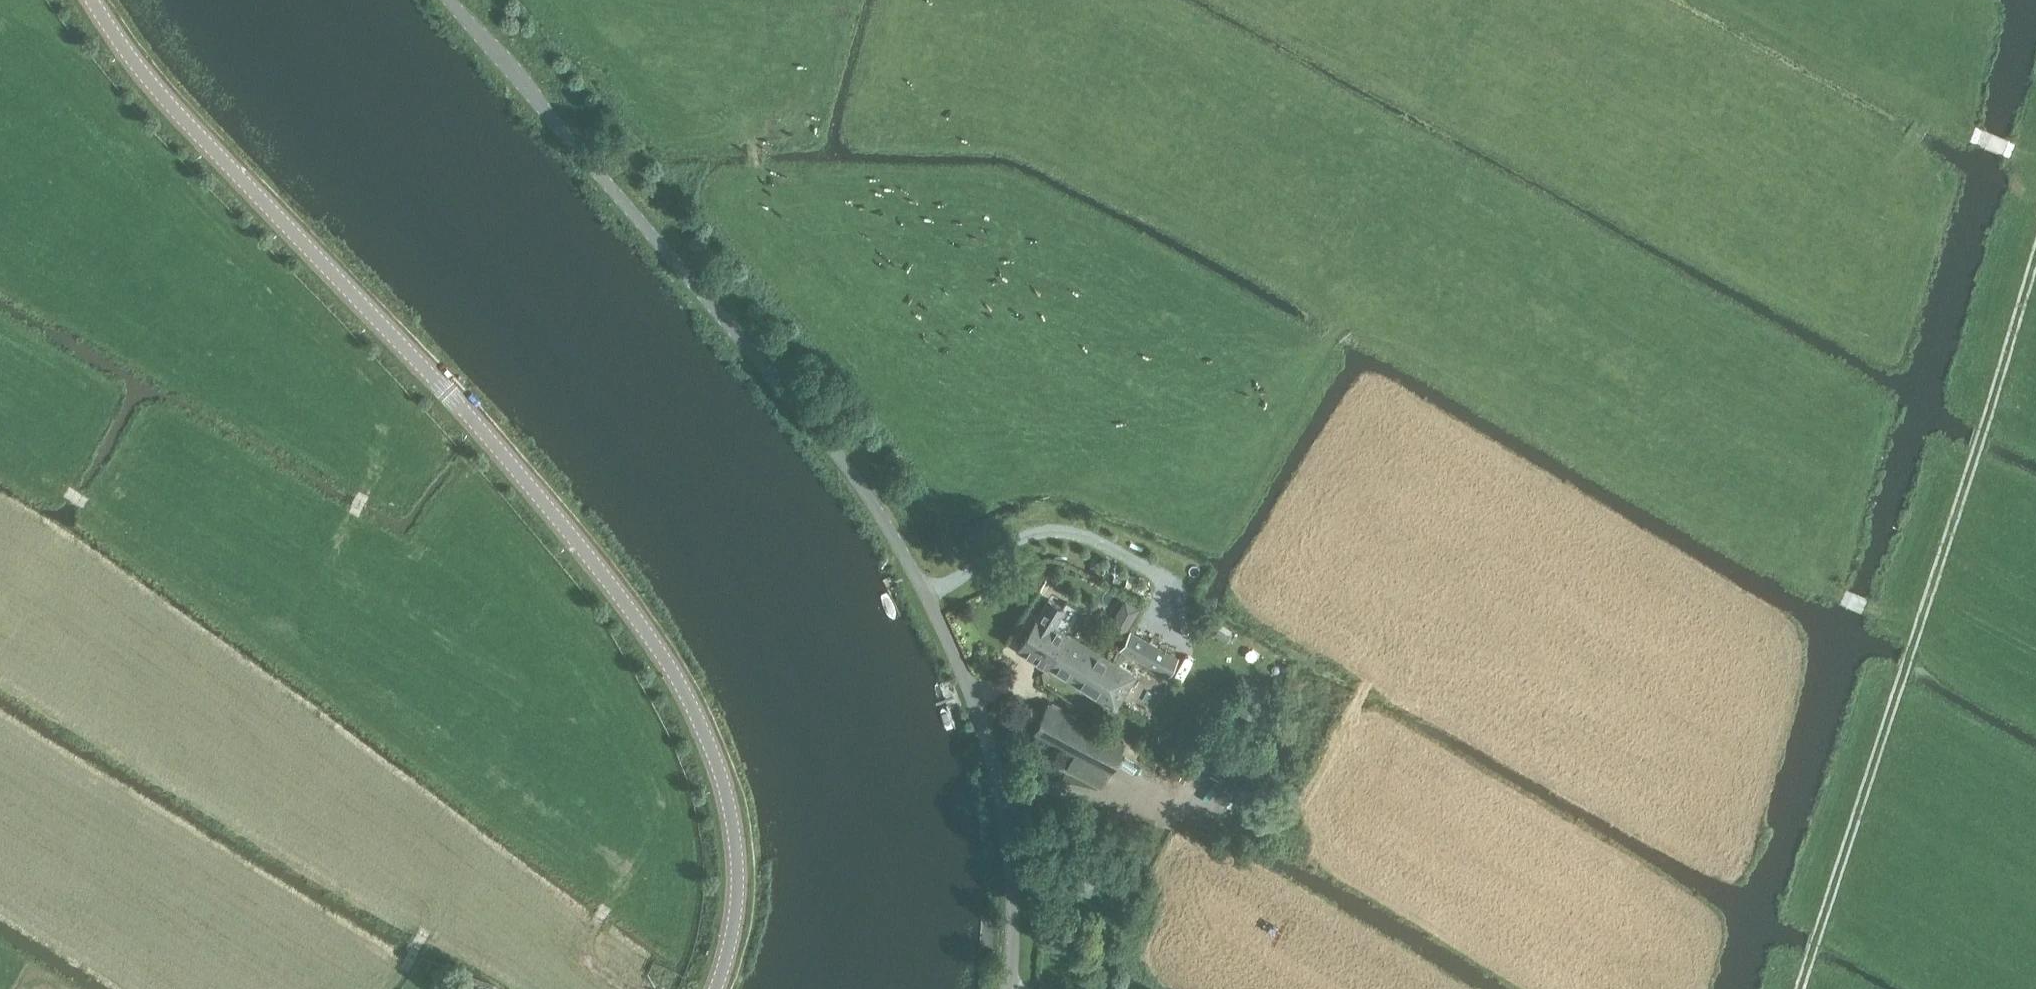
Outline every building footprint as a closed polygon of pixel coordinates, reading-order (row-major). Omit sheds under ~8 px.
[(1019,649),(1047,666),(1068,632),(1079,612),(1065,604),(1063,607),(1048,598),(1019,649)] [(1215,627),(1214,630),(1215,634),(1226,641),(1230,641),(1231,638),(1230,633),(1219,626),(1215,627)] [(1120,649),(1167,674),(1177,656),(1131,631),(1120,649)] [(1068,632),(1047,666),(1116,708),(1136,675),(1068,632)] [(1108,771),(1123,742),(1049,705),(1034,733),(1088,760),(1080,773),(1100,783),(1106,770),(1108,771)] [(1075,859),(1068,885),(1088,891),(1095,864),(1075,859)]
